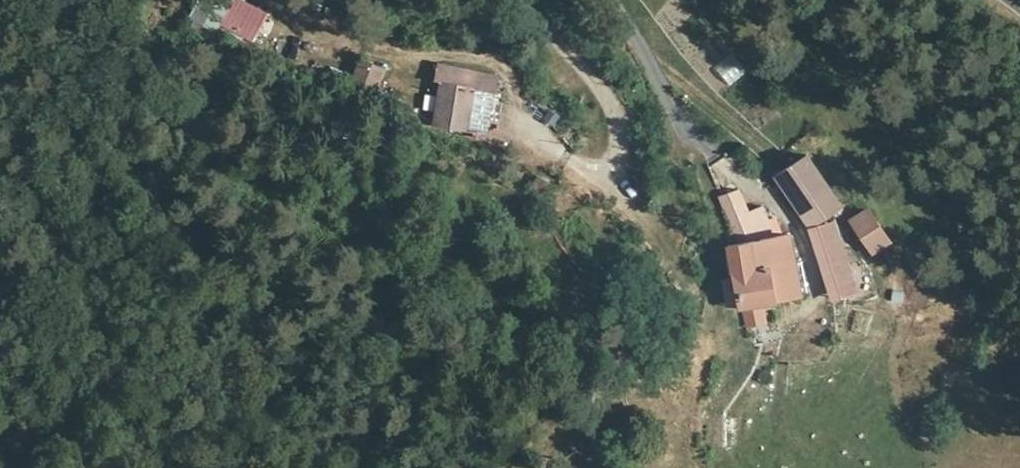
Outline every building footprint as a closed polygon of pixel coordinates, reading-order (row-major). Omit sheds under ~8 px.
[(252,9),(247,29),(263,33),(268,13),(252,9)] [(245,31),(204,18),(194,51),(235,65),(245,31)] [(502,73),(441,60),(437,78),(442,79),(478,86),(499,90),(502,73)] [(396,109),(404,72),(373,63),(365,101),(396,109)] [(478,86),(442,79),(433,125),(469,133),(478,86)] [(499,90),(478,86),(469,133),(489,138),(499,90)] [(815,150),(780,173),(813,224),(851,202),(815,150)] [(732,244),(788,232),(781,214),(772,218),(765,203),(752,208),(744,187),(718,196),(732,244)] [(874,255),(895,238),(872,201),(849,216),(874,255)] [(863,287),(842,217),(813,224),(835,296),(863,287)] [(801,291),(788,232),(732,244),(745,303),(762,300),(767,319),(782,315),(777,297),(801,291)]
